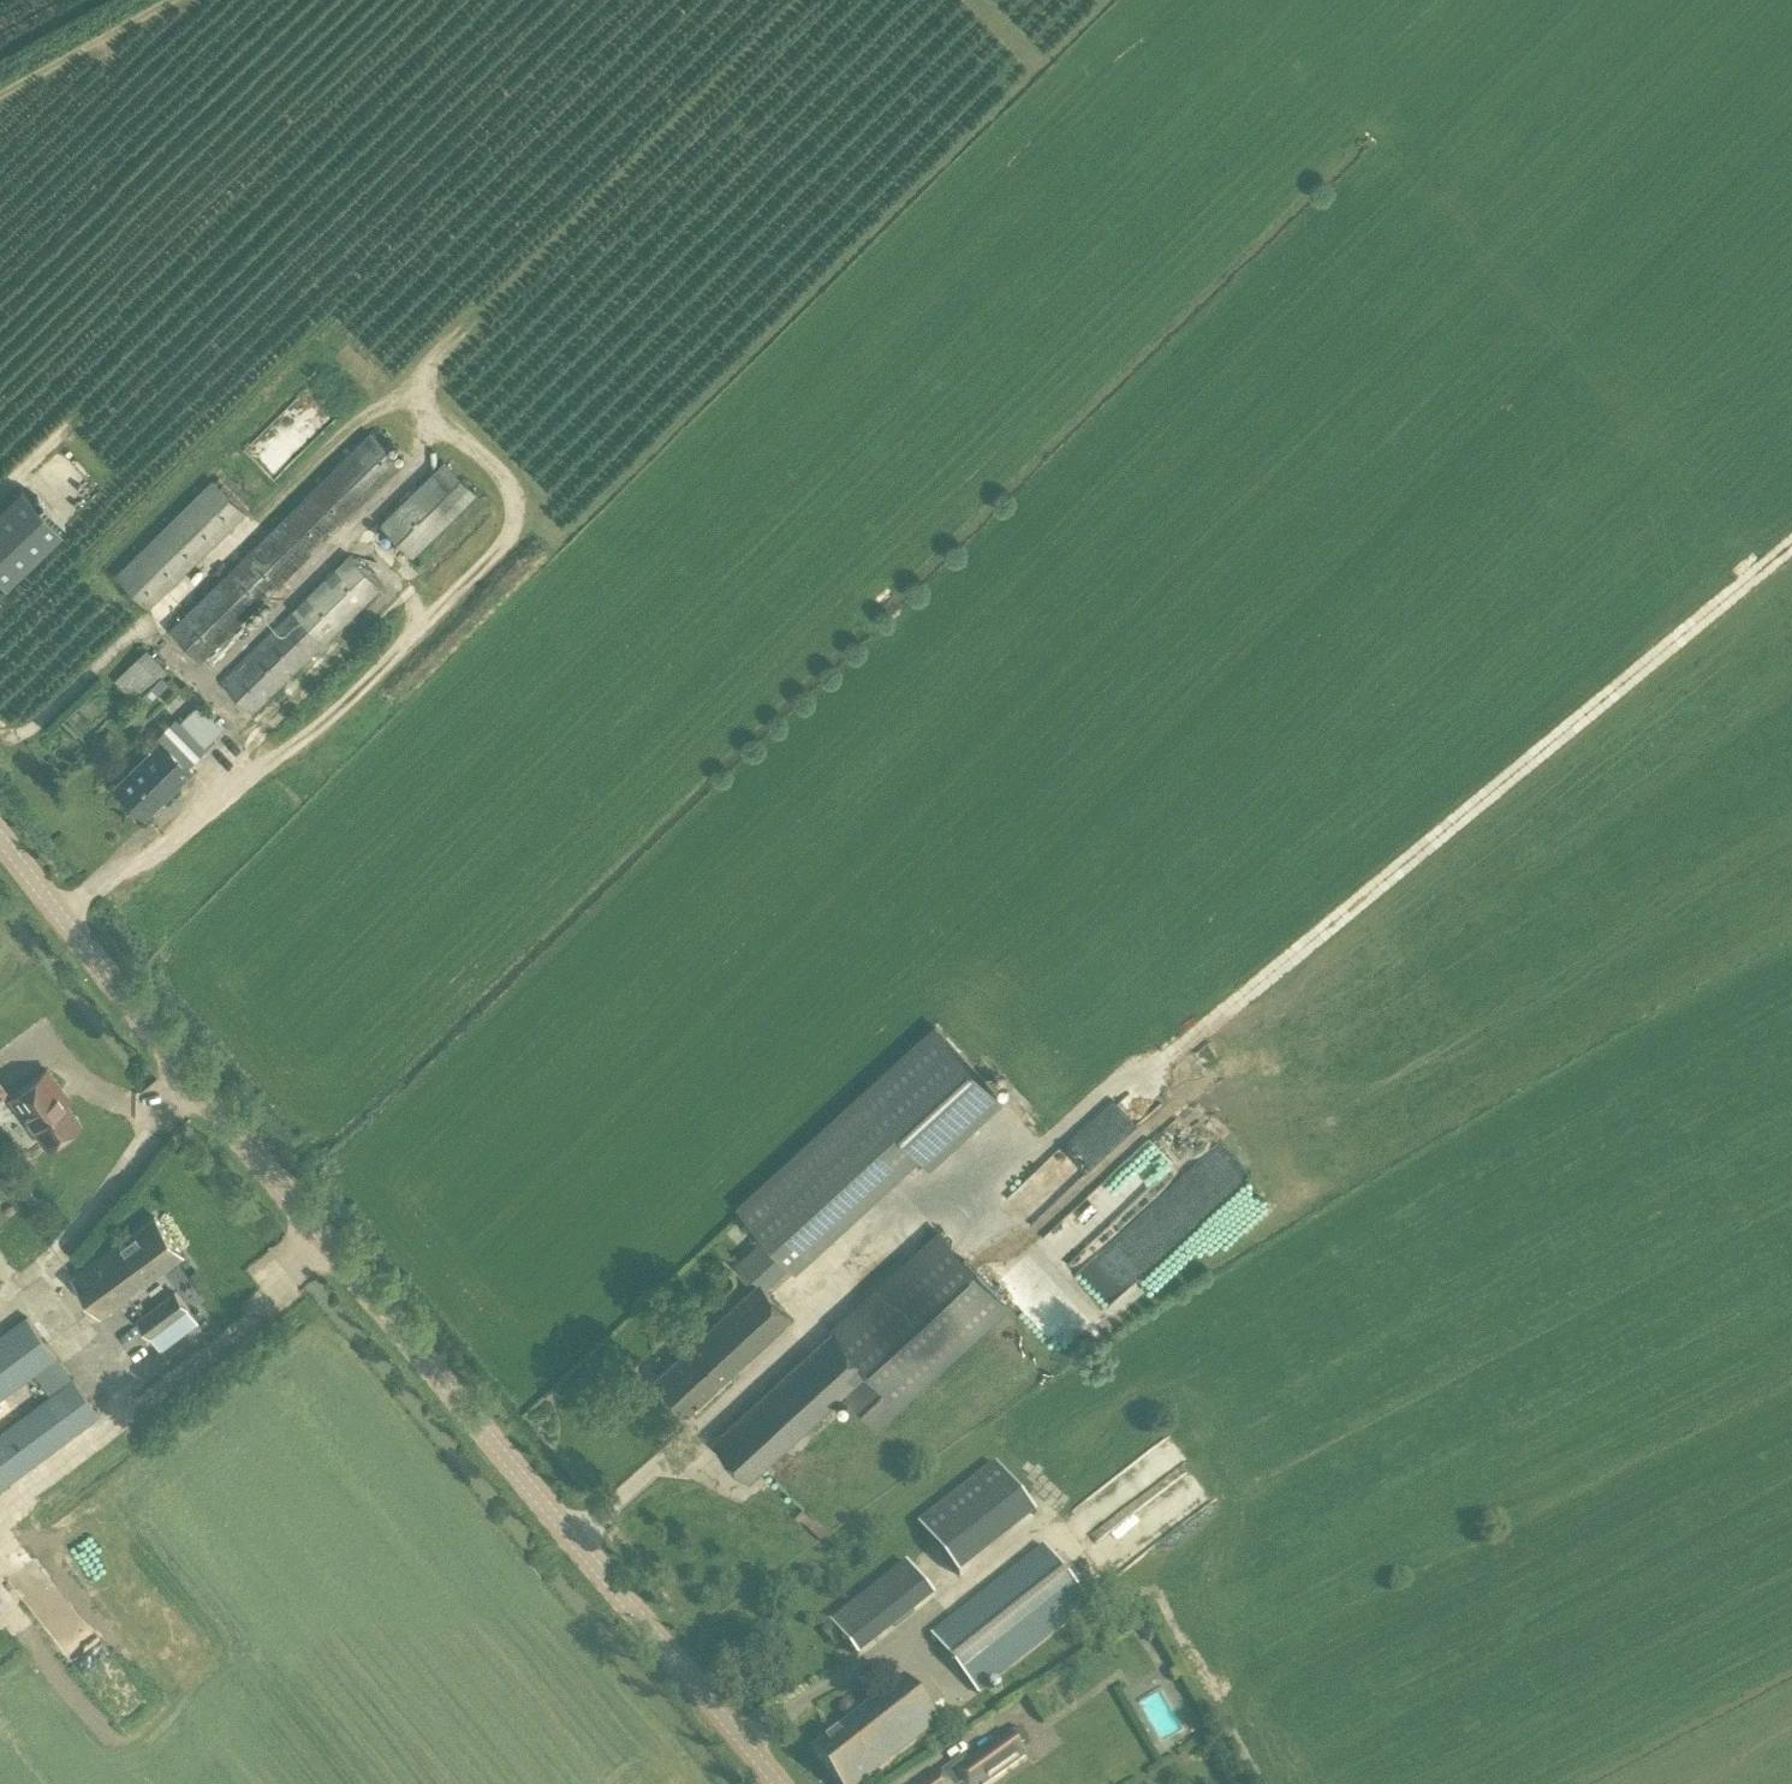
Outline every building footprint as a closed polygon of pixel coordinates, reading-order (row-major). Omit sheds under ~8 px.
[(403,463),(371,431),(170,628),(202,660),(403,463)] [(65,522),(100,484),(59,447),(24,484),(65,522)] [(477,491),(445,458),(381,521),(414,554),(477,491)] [(244,508),(213,477),(116,573),(147,604),(244,508)] [(59,527),(20,486),(0,505),(0,575),(5,580),(59,527)] [(293,609),(325,641),(383,584),(350,552),(293,609)] [(325,641),(293,609),(221,679),(253,712),(325,641)] [(116,678),(137,700),(167,669),(147,648),(116,678)] [(224,726),(200,701),(179,721),(204,746),(224,726)] [(193,769),(183,758),(164,738),(115,786),(145,816),(193,769)] [(795,1266),(919,1152),(928,1163),(1001,1096),(935,1025),(739,1205),(795,1266)] [(44,1148),(77,1124),(55,1093),(59,1090),(43,1069),(7,1096),(44,1148)] [(1111,1098),(1088,1123),(1115,1147),(1138,1123),(1111,1098)] [(1006,1197),(1027,1219),(1107,1144),(1086,1122),(1006,1197)] [(1044,1233),(1108,1302),(1192,1226),(1156,1187),(1175,1169),(1147,1139),(1044,1233)] [(71,1276),(101,1315),(184,1253),(155,1214),(71,1276)] [(940,1232),(912,1258),(836,1328),(714,1439),(750,1479),(845,1392),(875,1426),(1007,1304),(940,1232)] [(689,1411),(794,1314),(774,1293),(792,1276),(755,1236),(734,1255),(759,1281),(706,1329),(696,1319),(678,1337),(686,1347),(656,1375),(689,1411)] [(175,1290),(138,1318),(150,1336),(151,1335),(161,1349),(198,1322),(188,1308),(189,1307),(175,1290)] [(102,1412),(28,1314),(0,1334),(0,1399),(36,1372),(51,1392),(0,1430),(0,1489),(102,1412)] [(997,1465),(919,1526),(960,1578),(1038,1516),(997,1465)] [(1044,1545),(931,1634),(979,1697),(1092,1606),(1044,1545)] [(908,1562),(907,1563),(832,1623),(860,1658),(937,1598),(908,1562)] [(1161,1639),(1146,1618),(1136,1624),(1148,1643),(1149,1642),(1152,1645),(1161,1639)] [(905,1679),(813,1751),(840,1783),(865,1783),(941,1725),(905,1679)] [(1020,1728),(1011,1735),(1020,1747),(1029,1740),(1020,1728)] [(1010,1733),(965,1764),(968,1767),(956,1776),(962,1783),(986,1783),(1027,1757),(1020,1747),(1011,1735),(1010,1733)]
